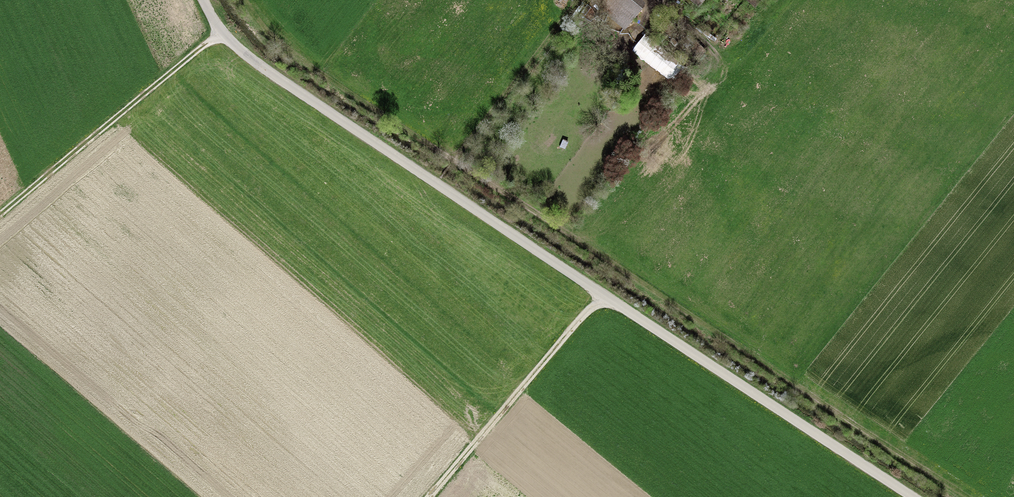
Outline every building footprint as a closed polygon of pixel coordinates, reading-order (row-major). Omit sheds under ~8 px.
[(639,0),(608,0),(599,10),(625,33),(648,8),(639,0)]
